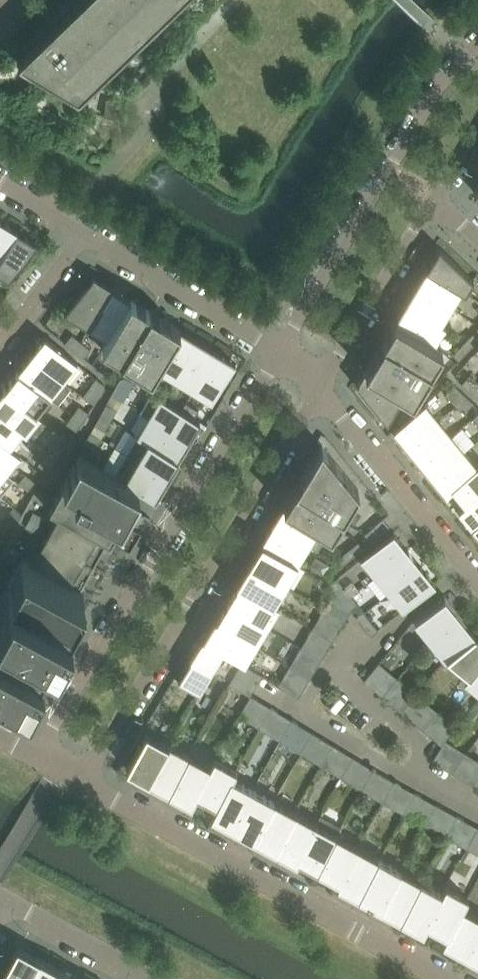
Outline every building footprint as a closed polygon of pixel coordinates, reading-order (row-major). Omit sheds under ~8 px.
[(17,59),(78,96),(177,0),(78,0),(17,59)] [(122,213),(108,205),(103,213),(117,221),(122,213)] [(17,230),(6,223),(4,226),(0,224),(0,259),(17,230)] [(38,242),(25,235),(23,238),(17,234),(19,231),(17,230),(0,259),(0,273),(9,279),(38,242)] [(473,279),(439,247),(426,269),(462,290),(466,292),(473,279)] [(462,290),(426,269),(416,286),(451,307),(462,290)] [(88,327),(112,287),(93,276),(64,312),(88,327)] [(451,307),(416,286),(405,304),(440,325),(451,307)] [(107,338),(131,299),(112,287),(88,327),(107,338)] [(151,376),(156,368),(180,329),(131,299),(107,338),(102,347),(151,376)] [(444,327),(440,325),(405,304),(394,322),(433,346),(444,327)] [(412,398),(441,350),(433,346),(394,322),(365,370),(404,394),(412,398)] [(175,379),(199,340),(180,329),(156,368),(175,379)] [(477,340),(477,336),(473,332),(463,342),(470,348),(477,340)] [(72,334),(65,343),(74,350),(80,341),(72,334)] [(77,363),(44,337),(36,348),(38,350),(34,355),(31,353),(31,354),(63,380),(77,363)] [(193,391),(217,351),(199,340),(175,379),(193,391)] [(90,349),(80,341),(74,350),(83,357),(90,349)] [(460,359),(470,348),(463,342),(454,353),(460,359)] [(212,402),(235,362),(217,351),(193,391),(212,402)] [(63,380),(31,354),(22,364),(25,367),(21,372),(18,370),(17,371),(50,397),(63,380)] [(387,423),(404,394),(365,370),(356,385),(387,423)] [(50,397),(17,371),(9,381),(11,384),(7,389),(4,387),(4,388),(37,414),(50,397)] [(477,382),(470,374),(461,383),(469,391),(477,382)] [(120,378),(116,384),(129,391),(134,381),(125,376),(120,378)] [(96,377),(89,386),(101,394),(105,389),(104,384),(96,377)] [(477,382),(469,391),(477,398),(477,397),(477,382)] [(124,401),(129,391),(116,384),(111,394),(124,401)] [(454,403),(464,393),(454,384),(444,394),(454,403)] [(94,404),(101,394),(89,386),(83,396),(94,404)] [(37,414),(4,388),(0,393),(0,413),(23,431),(25,433),(39,416),(37,414)] [(200,421),(193,416),(197,410),(185,402),(181,409),(152,392),(141,411),(149,416),(188,440),(200,421)] [(464,413),(474,402),(464,393),(454,403),(464,413)] [(113,420),(118,410),(106,403),(101,413),(113,420)] [(406,446),(438,419),(425,403),(393,429),(406,446)] [(82,421),(89,412),(79,406),(73,415),(82,421)] [(0,413),(0,440),(10,448),(23,431),(0,413)] [(107,431),(113,420),(101,413),(94,424),(107,431)] [(76,430),(82,421),(73,415),(67,424),(76,430)] [(188,440),(149,416),(138,435),(177,458),(188,440)] [(419,462),(451,435),(438,419),(406,446),(419,462)] [(97,448),(103,439),(90,432),(85,442),(97,448)] [(177,458),(138,435),(127,453),(166,477),(177,458)] [(432,478),(464,451),(451,435),(419,462),(432,478)] [(10,448),(0,440),(0,468),(5,472),(19,455),(10,448)] [(57,457),(63,449),(53,443),(48,451),(57,457)] [(358,489),(321,443),(284,505),(319,526),(331,534),(358,489)] [(51,466),(57,457),(48,451),(42,460),(51,466)] [(477,466),(477,467),(464,451),(432,478),(445,494),(452,489),(477,466)] [(166,477),(127,453),(116,473),(139,487),(154,496),(166,477)] [(107,539),(109,541),(139,487),(116,473),(77,455),(55,497),(49,508),(45,506),(50,497),(35,488),(0,553),(0,556),(14,563),(20,554),(23,555),(17,565),(9,581),(0,597),(0,678),(27,692),(42,664),(40,663),(52,641),(54,642),(69,615),(83,588),(81,587),(107,539)] [(477,494),(477,466),(452,489),(455,487),(459,492),(457,494),(465,504),(477,494)] [(0,468),(0,495),(1,496),(14,479),(5,472),(0,468)] [(34,481),(24,472),(17,481),(28,490),(34,481)] [(477,522),(477,494),(465,504),(458,510),(459,511),(462,509),(466,515),(464,517),(472,527),(477,522)] [(319,526),(284,505),(283,506),(286,508),(282,514),(279,512),(272,523),(308,545),(319,526)] [(389,526),(382,518),(374,525),(381,533),(389,526)] [(308,545),(272,523),(272,525),(275,526),(271,532),(268,530),(261,542),(297,564),(308,545)] [(381,533),(374,525),(364,533),(371,542),(381,533)] [(375,576),(408,549),(407,548),(404,550),(400,545),(402,542),(393,531),(361,558),(375,576)] [(354,556),(363,548),(358,541),(348,549),(354,556)] [(297,564),(261,542),(249,562),(285,584),(297,564)] [(342,565),(354,556),(348,549),(337,558),(342,565)] [(389,593),(421,566),(420,565),(418,567),(413,561),(416,559),(408,549),(375,576),(389,593)] [(236,583),(272,605),(285,584),(249,562),(236,583)] [(403,610),(435,583),(426,572),(424,574),(419,569),(422,567),(421,566),(389,593),(403,610)] [(347,591),(336,578),(329,584),(340,597),(347,591)] [(276,607),(272,605),(236,583),(236,584),(238,585),(238,586),(244,589),(240,595),(234,591),(228,603),(265,625),(276,607)] [(358,604),(351,596),(347,591),(340,597),(351,610),(358,604)] [(430,638),(460,613),(444,594),(414,619),(430,638)] [(265,625),(228,603),(227,604),(233,607),(229,613),(223,610),(217,621),(254,644),(265,625)] [(344,620),(324,608),(320,615),(340,627),(344,620)] [(370,620),(362,610),(356,616),(363,625),(370,620)] [(447,655),(475,632),(460,613),(430,638),(445,656),(447,655)] [(203,638),(224,651),(245,664),(256,645),(254,644),(217,621),(215,619),(203,638)] [(378,629),(370,620),(363,625),(371,635),(378,629)] [(332,641),(311,628),(307,635),(328,648),(332,641)] [(475,632),(447,655),(469,673),(477,663),(477,635),(475,632)] [(211,672),(224,651),(203,638),(190,659),(211,672)] [(321,659),(300,647),(296,654),(317,666),(321,659)] [(198,692),(211,672),(190,659),(178,679),(178,680),(198,692)] [(262,675),(244,664),(242,662),(237,669),(258,681),(262,675)] [(369,686),(385,667),(378,662),(364,681),(369,686)] [(469,673),(465,678),(477,689),(477,663),(469,673)] [(310,678),(289,665),(285,672),(306,685),(310,678)] [(388,701),(403,682),(397,677),(382,696),(388,701)] [(407,717),(422,698),(416,693),(401,711),(407,717)] [(245,719),(258,699),(251,695),(238,715),(245,719)] [(266,732),(278,711),(271,707),(259,727),(266,732)] [(429,735),(444,716),(438,711),(422,729),(429,735)] [(286,744),(298,723),(292,719),(279,740),(286,744)] [(148,780),(168,743),(146,731),(126,768),(148,780)] [(306,756),(319,736),(312,732),(300,752),(306,756)] [(439,764),(452,744),(445,739),(432,760),(439,764)] [(169,791),(189,754),(168,743),(148,780),(169,791)] [(327,769),(339,748),(333,744),(320,765),(327,769)] [(459,777),(472,757),(465,752),(452,773),(459,777)] [(190,803),(210,766),(189,754),(169,791),(190,803)] [(347,781),(360,761),(353,757),(341,777),(347,781)] [(211,814),(231,777),(235,770),(214,758),(210,766),(190,803),(191,803),(196,793),(216,803),(210,814),(211,814)] [(369,794),(381,773),(374,769),(362,790),(369,794)] [(232,826),(252,789),(231,777),(211,814),(212,815),(215,809),(221,812),(218,818),(232,826)] [(389,806),(401,784),(394,781),(382,802),(389,806)] [(253,837),(273,800),(252,789),(232,826),(233,826),(236,821),(243,824),(239,830),(253,837)] [(410,817),(422,796),(415,792),(403,813),(410,817)] [(274,849),(295,812),(273,800),(253,837),(274,849)] [(431,829),(443,808),(436,804),(425,825),(431,829)] [(295,860),(315,823),(295,812),(274,849),(295,860)] [(452,840),(464,819),(457,815),(445,836),(452,840)] [(318,869),(336,835),(315,823),(295,860),(296,861),(298,858),(318,869)] [(477,843),(477,827),(467,848),(473,852),(477,843)] [(337,883),(358,846),(336,835),(318,869),(338,880),(337,883)] [(359,895),(379,858),(358,846),(337,883),(359,895)] [(380,906),(400,869),(379,858),(359,895),(360,895),(363,890),(369,893),(366,899),(380,906)] [(401,918),(421,881),(400,869),(380,906),(401,918)] [(422,929),(442,892),(421,881),(401,918),(402,918),(405,913),(411,916),(408,922),(422,929)] [(443,941),(461,907),(467,897),(446,885),(442,892),(422,929),(422,930),(426,922),(446,933),(442,940),(443,941)] [(477,926),(477,916),(461,907),(443,941),(464,952),(477,926)] [(464,952),(477,960),(477,926),(464,952)] [(39,957),(17,945),(0,976),(0,978),(27,978),(39,957)] [(60,968),(39,957),(27,978),(54,978),(60,968)] [(60,968),(54,978),(80,978),(60,968)]
